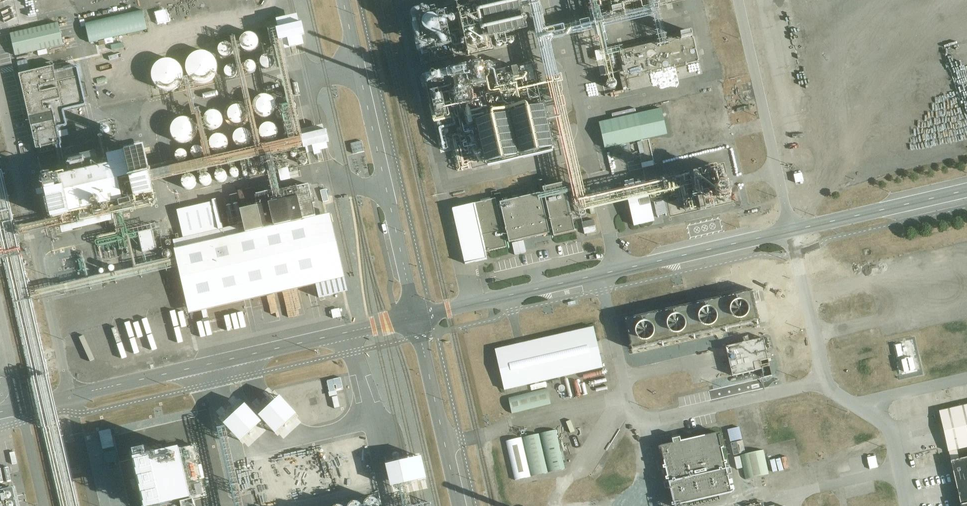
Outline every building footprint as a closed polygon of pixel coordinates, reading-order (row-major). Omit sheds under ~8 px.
[(483,3),(481,3),(480,0),(469,0),(468,0),(470,6),(458,10),(436,14),(434,6),(409,12),(422,63),(431,62),(431,63),(444,59),(445,63),(516,43),(514,34),(528,31),(520,0),(493,0),(491,0),(482,0),(483,3)] [(682,201),(685,214),(731,201),(728,187),(717,189),(713,168),(689,173),(689,175),(675,179),(674,177),(662,179),(663,182),(584,201),(547,40),(593,29),(596,42),(598,41),(606,75),(613,74),(609,56),(619,54),(625,79),(698,61),(691,32),(668,37),(659,3),(672,0),(586,0),(590,19),(544,30),(537,0),(528,0),(548,85),(537,87),(532,64),(517,68),(517,67),(497,71),(501,93),(473,99),(467,76),(453,80),(454,84),(440,87),(438,81),(426,84),(431,106),(430,106),(434,123),(436,123),(438,128),(452,125),(451,121),(459,119),(461,129),(457,130),(458,135),(452,136),(460,169),(469,167),(468,163),(483,160),(484,168),(553,152),(553,149),(555,148),(545,103),(552,101),(575,205),(578,204),(580,217),(586,215),(586,211),(628,202),(634,226),(654,221),(649,197),(676,191),(678,201),(682,201)] [(154,12),(157,25),(169,22),(166,9),(154,12)] [(144,11),(85,24),(90,43),(148,31),(144,11)] [(10,33),(15,55),(62,45),(59,23),(10,33)] [(235,37),(231,38),(233,47),(233,49),(233,50),(234,51),(256,148),(211,158),(207,140),(206,140),(199,108),(196,109),(196,112),(188,78),(185,78),(192,116),(196,115),(202,141),(201,143),(202,150),(203,151),(205,160),(150,172),(144,149),(108,156),(110,165),(99,167),(96,153),(64,159),(60,143),(55,144),(62,176),(59,177),(59,176),(49,178),(49,179),(44,179),(52,219),(14,227),(16,236),(40,231),(41,234),(54,231),(53,229),(61,227),(63,233),(73,231),(73,230),(115,221),(117,232),(98,236),(98,237),(97,237),(97,240),(96,240),(95,242),(95,244),(96,245),(97,246),(98,246),(99,247),(128,241),(134,268),(29,292),(32,303),(66,295),(65,293),(178,267),(177,258),(169,260),(168,258),(148,263),(146,252),(157,249),(156,246),(162,244),(161,240),(163,239),(163,236),(168,235),(164,221),(125,230),(122,214),(157,206),(154,194),(155,194),(152,183),(186,175),(189,175),(242,164),(245,177),(265,167),(271,192),(280,190),(276,171),(278,170),(281,181),(291,179),(288,168),(306,163),(307,162),(308,161),(308,159),(305,148),(302,136),(283,52),(300,49),(309,47),(304,23),(295,26),(273,30),(274,35),(272,36),(287,99),(281,100),(282,106),(280,107),(280,111),(279,111),(277,112),(276,114),(276,115),(277,117),(278,119),(280,120),(282,119),(286,135),(281,142),(261,146),(235,37)] [(259,44),(259,43),(259,41),(258,39),(257,37),(256,36),(255,35),(254,34),(252,33),(250,33),(248,33),(246,34),(245,35),(243,36),(242,37),(241,39),(241,40),(240,42),(241,44),(241,46),(242,48),(243,49),(244,50),(246,51),(247,51),(249,52),(251,52),(253,51),(255,50),(256,49),(257,48),(258,46),(259,44)] [(134,35),(123,38),(126,48),(137,46),(134,35)] [(233,51),(233,50),(233,49),(233,47),(232,46),(231,45),(230,44),(229,43),(227,43),(226,43),(224,43),(223,43),(222,44),(221,45),(220,46),(219,47),(219,48),(218,50),(218,51),(219,53),(220,54),(220,55),(221,56),(223,57),(224,57),(225,57),(227,57),(228,57),(230,56),(231,56),(232,54),(233,53),(233,51)] [(218,70),(218,67),(218,64),(217,61),(215,58),(213,56),(211,54),(208,52),(205,51),(202,51),(198,51),(196,52),(193,53),(190,55),(188,58),(187,61),(186,63),(185,67),(186,69),(186,73),(188,76),(190,78),(192,80),(194,82),(197,83),(200,83),(204,83),(207,82),(210,81),(212,79),(215,76),(217,73),(218,70)] [(275,64),(275,62),(275,61),(274,60),(274,58),(273,57),(272,56),(271,56),(269,55),(268,55),(266,55),(265,56),(264,56),(263,57),(262,58),(261,59),(261,61),(260,62),(260,63),(261,65),(262,66),(262,67),(263,68),(264,69),(266,69),(267,69),(269,69),(270,69),(271,68),(272,68),(273,66),(274,65),(275,64)] [(184,77),(184,75),(183,71),(182,68),(181,65),(178,62),(176,61),(172,59),(170,58),(167,58),(165,58),(161,60),(158,61),(156,63),(154,65),(152,68),(151,71),(151,75),(151,77),(152,80),(154,84),(156,86),(159,88),(161,90),(164,91),(167,91),(170,91),(173,90),(176,88),(179,86),(181,84),(183,80),(184,77)] [(0,62),(0,71),(4,88),(16,85),(10,59),(0,62)] [(256,69),(256,68),(256,67),(256,65),(255,64),(255,63),(254,63),(253,62),(252,61),(250,61),(249,61),(248,62),(247,62),(246,63),(245,64),(245,65),(244,66),(244,67),(244,69),(244,70),(245,71),(246,72),(247,73),(249,74),(250,74),(251,74),(252,74),(253,73),(254,72),(255,71),(256,70),(256,69)] [(54,66),(19,74),(25,97),(21,98),(24,111),(27,110),(36,149),(55,144),(60,143),(57,131),(67,129),(63,110),(85,105),(84,98),(88,97),(85,83),(80,84),(77,66),(54,71),(54,66)] [(236,72),(236,71),(236,69),(235,68),(233,67),(231,66),(230,66),(228,66),(226,68),(225,69),(225,71),(225,73),(225,75),(227,76),(228,77),(229,77),(230,78),(231,78),(233,77),(234,77),(235,76),(236,75),(236,74),(236,72)] [(275,112),(276,108),(276,105),(275,101),(273,98),(270,96),(267,94),(263,95),(259,96),(256,98),(254,102),(253,105),(254,109),(256,113),(258,115),(262,117),(266,117),(269,117),(272,115),(275,112)] [(686,109),(716,107),(715,96),(686,97),(686,109)] [(237,123),(240,123),(242,122),(245,120),(246,117),(246,114),(246,111),(244,109),(242,107),(239,105),(236,105),(233,106),(231,108),(229,110),(228,113),(228,116),(229,119),(231,121),(234,123),(237,123)] [(213,129),(216,129),(218,128),(221,125),(222,123),(222,120),(222,117),(220,114),(218,112),(215,111),(212,111),(209,112),(207,113),(205,116),(204,119),(204,122),(205,124),(207,127),(210,128),(213,129)] [(599,122),(605,148),(643,140),(637,113),(599,122)] [(197,133),(197,131),(197,128),(196,126),(195,123),(193,121),(192,119),(189,118),(186,117),(184,117),(181,117),(179,118),(175,120),(173,123),(172,124),(171,127),(170,130),(170,133),(171,135),(172,137),(173,139),(175,141),(178,143),(179,144),(183,144),(185,144),(188,144),(191,142),(193,140),(195,138),(196,136),(197,133)] [(275,139),(277,137),(278,134),(278,131),(277,128),(275,126),(272,124),(269,123),(266,123),(264,125),(261,127),(260,129),(259,132),(260,135),(261,138),(263,140),(266,141),(269,142),(272,141),(275,139)] [(330,142),(327,130),(324,131),(322,125),(302,130),(303,135),(302,136),(305,148),(306,148),(307,154),(314,152),(315,156),(322,154),(321,151),(328,149),(327,143),(330,142)] [(242,147),(245,147),(248,146),(250,144),(251,141),(252,138),(251,135),(250,133),(247,131),(245,129),(242,129),(239,130),(236,132),(234,134),(233,137),(234,140),(235,143),(236,145),(239,147),(242,147)] [(218,153),(221,153),(224,151),(226,149),(228,147),(228,144),(227,141),(226,138),(224,136),(221,135),(218,135),(215,136),(213,137),(211,140),(210,142),(210,145),(211,148),(213,151),(215,152),(218,153)] [(27,140),(17,142),(18,148),(29,146),(27,140)] [(351,143),(352,155),(362,154),(361,142),(351,143)] [(203,151),(202,150),(201,148),(200,147),(198,146),(196,146),(194,147),(193,148),(192,150),(192,152),(192,154),(193,155),(194,157),(196,157),(197,158),(199,157),(201,156),(202,155),(203,153),(203,151)] [(187,155),(187,153),(186,151),(184,150),(182,150),(180,150),(179,151),(177,152),(176,153),(176,155),(176,157),(177,159),(178,160),(180,161),(182,161),(184,161),(185,160),(186,158),(187,157),(187,155)] [(54,400),(32,303),(29,292),(16,236),(14,227),(0,166),(0,247),(3,255),(36,404),(60,505),(78,505),(54,400)] [(238,176),(238,175),(239,173),(239,172),(238,171),(238,170),(236,169),(235,169),(234,169),(232,169),(231,170),(231,172),(231,173),(231,174),(231,176),(232,176),(234,177),(235,177),(236,177),(238,176)] [(226,177),(227,176),(226,174),(225,172),(224,171),(222,170),(220,170),(218,171),(217,172),(215,173),(215,175),(215,177),(216,179),(217,180),(219,181),(221,182),(222,181),(224,181),(226,179),(226,177)] [(793,175),(795,184),(803,182),(801,173),(793,175)] [(211,182),(211,180),(211,178),(210,176),(209,175),(208,174),(206,174),(204,174),(202,175),(201,176),(200,178),(200,180),(200,182),(201,183),(203,185),(205,185),(207,185),(208,184),(210,183),(211,182)] [(191,175),(189,175),(186,175),(184,177),(182,179),(182,181),(182,183),(183,186),(185,187),(187,189),(189,189),(192,188),(194,187),(195,185),(196,183),(196,180),(195,178),(193,176),(191,175)] [(543,188),(544,195),(541,195),(541,193),(500,202),(500,205),(497,206),(496,199),(452,209),(465,263),(487,258),(486,252),(507,247),(505,241),(508,240),(509,243),(550,233),(549,231),(552,230),(554,237),(575,232),(564,183),(543,188)] [(319,298),(343,292),(325,214),(316,216),(313,204),(315,203),(314,198),(312,199),(309,185),(298,187),(298,186),(280,190),(271,192),(255,195),(258,206),(240,210),(243,221),(238,222),(239,225),(223,229),(216,199),(212,200),(212,202),(177,210),(184,238),(173,240),(175,249),(174,249),(177,258),(178,267),(189,314),(316,285),(319,298)] [(654,202),(657,216),(667,213),(664,200),(662,200),(656,201),(656,202),(654,202)] [(593,220),(581,223),(584,236),(596,233),(593,220)] [(625,319),(632,349),(758,319),(754,296),(756,295),(755,290),(752,291),(752,290),(625,319)] [(338,309),(331,311),(334,319),(340,317),(338,309)] [(237,313),(240,329),(245,328),(242,312),(237,313)] [(593,327),(495,350),(504,391),(603,367),(593,327)] [(726,347),(733,375),(762,369),(760,361),(768,359),(763,338),(726,347)] [(910,373),(916,372),(912,356),(907,357),(910,373)] [(329,394),(343,391),(340,378),(326,381),(329,394)] [(531,391),(547,387),(546,382),(530,386),(531,391)] [(512,414),(551,404),(547,387),(508,397),(512,414)] [(233,470),(224,421),(247,448),(264,433),(262,421),(272,433),(297,412),(280,392),(257,412),(248,402),(241,403),(232,410),(228,411),(222,416),(223,420),(216,421),(222,457),(233,470)] [(950,461),(961,505),(966,505),(966,458),(959,459),(957,450),(966,448),(966,404),(939,411),(948,452),(949,452),(951,461),(950,461)] [(727,430),(730,442),(742,439),(739,427),(727,430)] [(540,434),(549,472),(565,469),(556,430),(540,434)] [(718,433),(718,432),(681,441),(680,437),(672,439),(673,443),(660,446),(658,447),(659,450),(661,449),(664,465),(663,466),(663,469),(665,469),(663,469),(665,474),(666,474),(667,477),(665,477),(666,480),(668,480),(668,482),(664,483),(665,489),(670,488),(673,503),(671,503),(672,505),(733,492),(733,489),(731,489),(727,475),(732,473),(731,467),(726,468),(725,464),(727,463),(726,460),(725,461),(722,449),(723,448),(723,446),(721,446),(719,436),(720,436),(720,433),(718,433)] [(539,434),(523,437),(532,476),(548,473),(539,434)] [(506,441),(515,480),(530,477),(522,438),(506,441)] [(13,439),(3,441),(11,474),(21,472),(13,439)] [(742,440),(730,443),(733,455),(745,453),(742,440)] [(769,474),(763,450),(740,455),(745,480),(769,474)] [(868,466),(876,465),(875,455),(866,457),(868,466)] [(735,470),(742,469),(740,456),(734,457),(735,470)] [(116,476),(123,505),(145,505),(137,471),(116,476)] [(14,488),(0,491),(0,505),(18,505),(14,488)]
